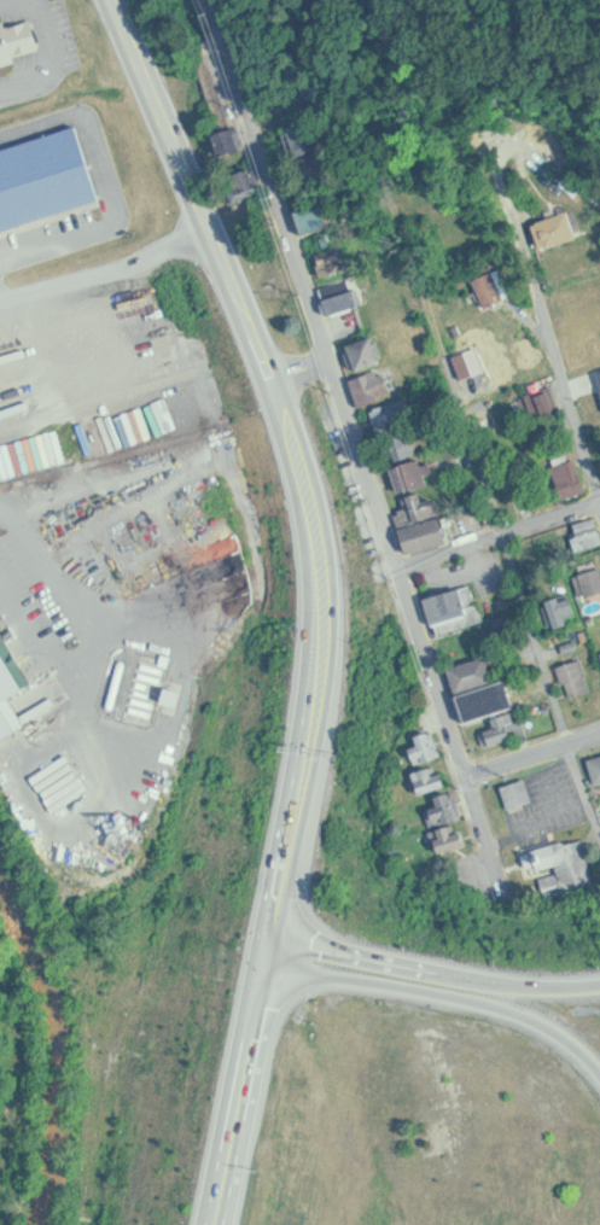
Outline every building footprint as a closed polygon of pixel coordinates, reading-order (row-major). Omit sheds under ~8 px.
[(28,47),(0,53),(0,11),(16,6),(17,11),(46,5),(53,35),(27,41),(28,47)] [(288,128),(300,157),(321,148),(309,119),(288,128)] [(217,135),(225,155),(246,148),(238,127),(217,135)] [(252,194),(261,177),(243,167),(234,184),(252,194)] [(535,219),(544,249),(581,237),(572,208),(535,219)] [(346,253),(324,253),(324,273),(346,273),(346,253)] [(333,313),(367,301),(358,274),(324,286),(333,313)] [(387,360),(376,335),(350,345),(361,371),(387,360)] [(371,403),(398,389),(385,365),(358,379),(371,403)] [(563,410),(556,386),(526,394),(533,418),(563,410)] [(396,460),(426,452),(420,432),(408,435),(406,425),(418,422),(412,397),(381,406),(396,460)] [(395,467),(403,495),(440,484),(432,456),(395,467)] [(590,491),(579,458),(555,466),(566,499),(590,491)] [(409,546),(403,520),(444,511),(450,536),(409,546)] [(599,545),(599,518),(577,523),(583,549),(599,545)] [(583,571),(590,597),(599,594),(599,567),(583,571)] [(438,629),(427,590),(474,577),(485,616),(438,629)] [(7,743),(0,732),(0,597),(68,705),(7,743)] [(576,598),(555,599),(556,625),(571,624),(570,612),(576,612),(576,598)] [(451,667),(459,691),(497,678),(489,654),(451,667)] [(562,666),(573,697),(596,689),(584,658),(562,666)] [(460,694),(468,721),(518,706),(509,679),(460,694)] [(520,720),(517,711),(496,717),(499,727),(484,731),(489,746),(531,734),(527,718),(520,720)] [(446,754),(436,729),(419,736),(423,747),(414,750),(420,764),(446,754)] [(437,773),(435,765),(417,771),(424,793),(450,785),(446,770),(437,773)] [(538,801),(530,777),(506,785),(513,809),(538,801)] [(441,805),(432,807),(435,823),(465,816),(459,790),(439,794),(441,805)] [(437,828),(439,850),(467,847),(465,825),(437,828)] [(583,832),(595,874),(564,882),(558,859),(534,865),(529,845),(583,832)]
